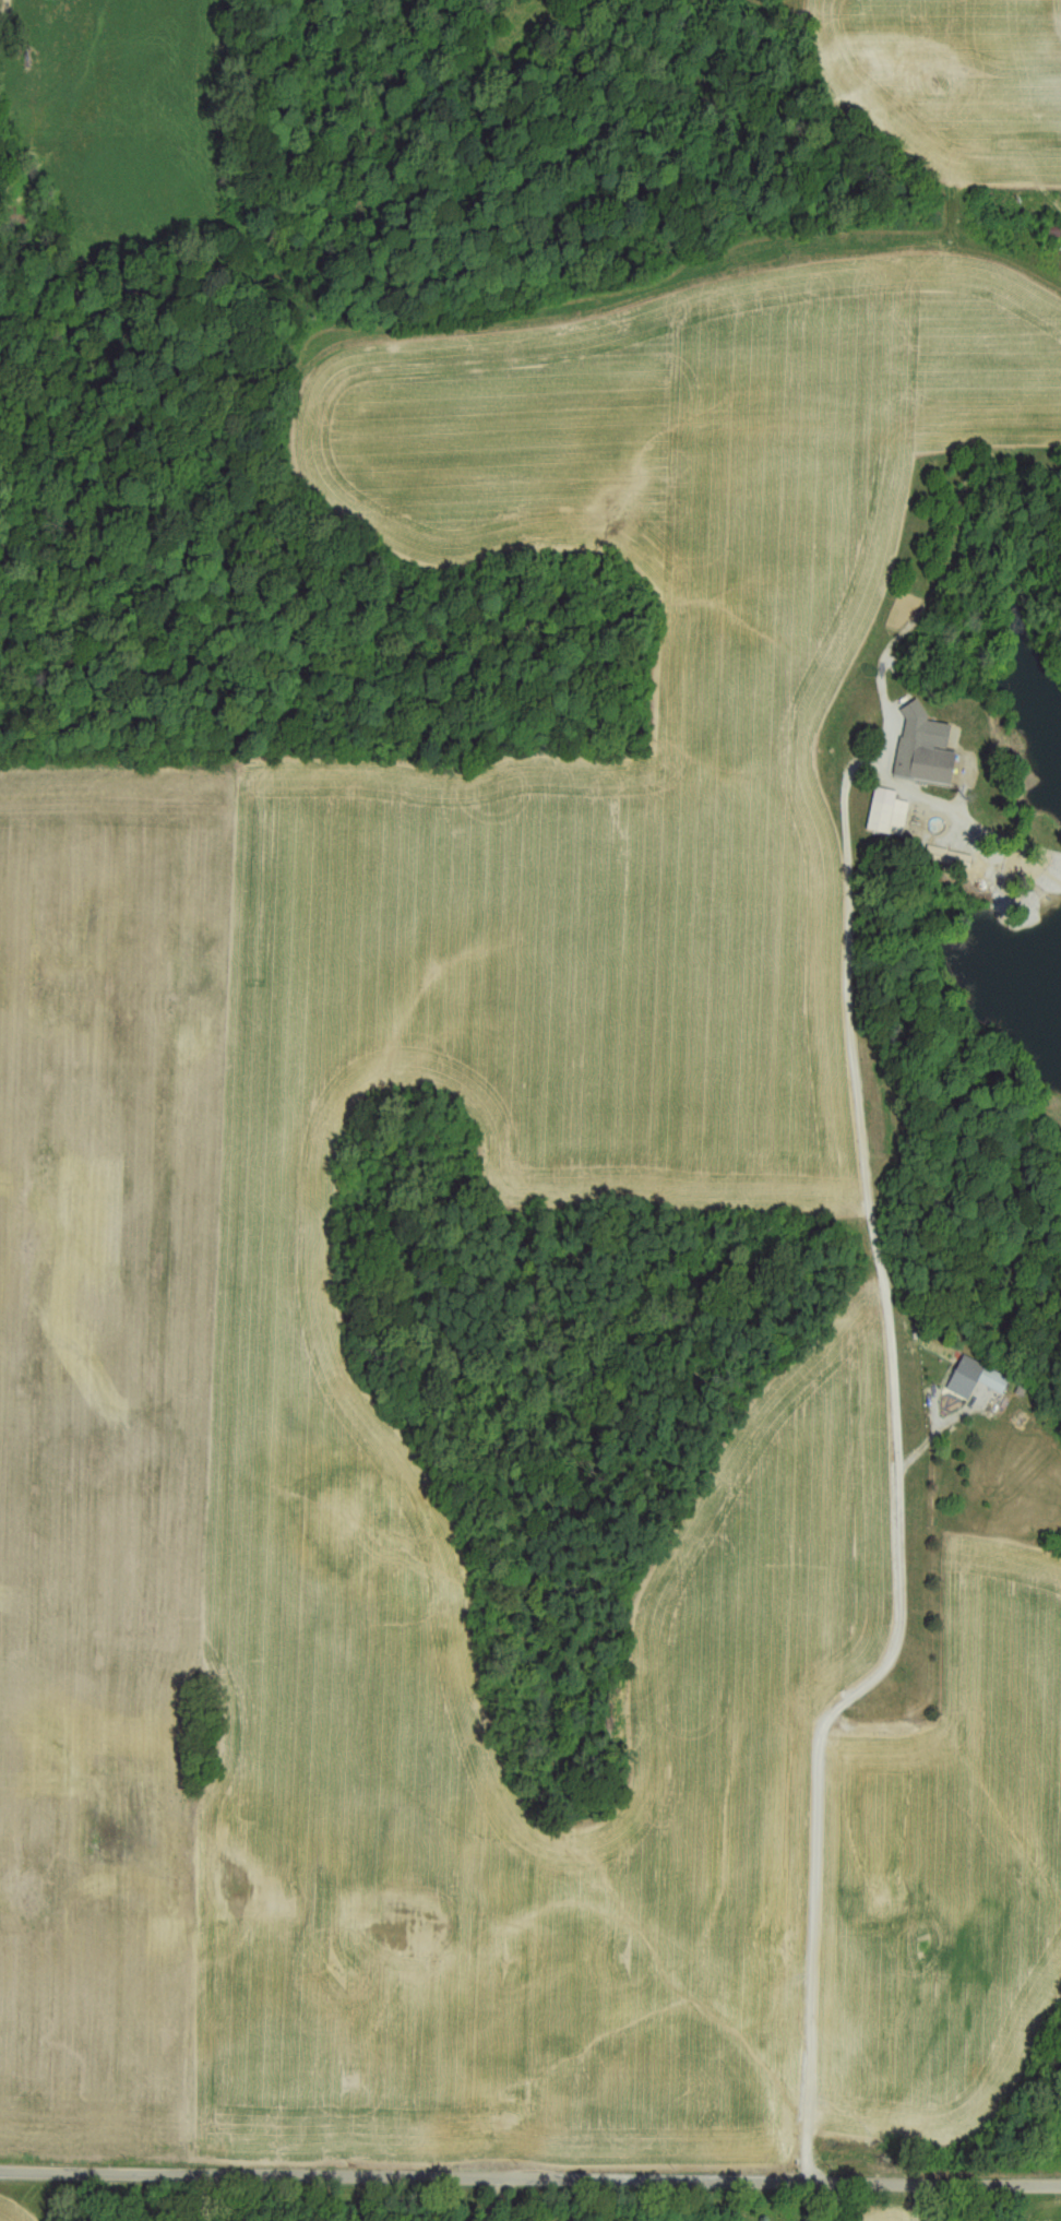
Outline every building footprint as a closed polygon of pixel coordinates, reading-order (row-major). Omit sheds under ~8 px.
[(1047,222),(1047,238),(1060,238),(1060,222),(1047,222)] [(953,784),(958,751),(901,743),(897,776),(953,784)] [(912,802),(899,799),(900,791),(877,787),(871,830),(907,836),(912,802)] [(998,862),(1015,867),(1018,857),(1002,852),(998,862)] [(1014,1379),(967,1356),(950,1390),(971,1400),(980,1382),(1006,1395),(1014,1379)]
